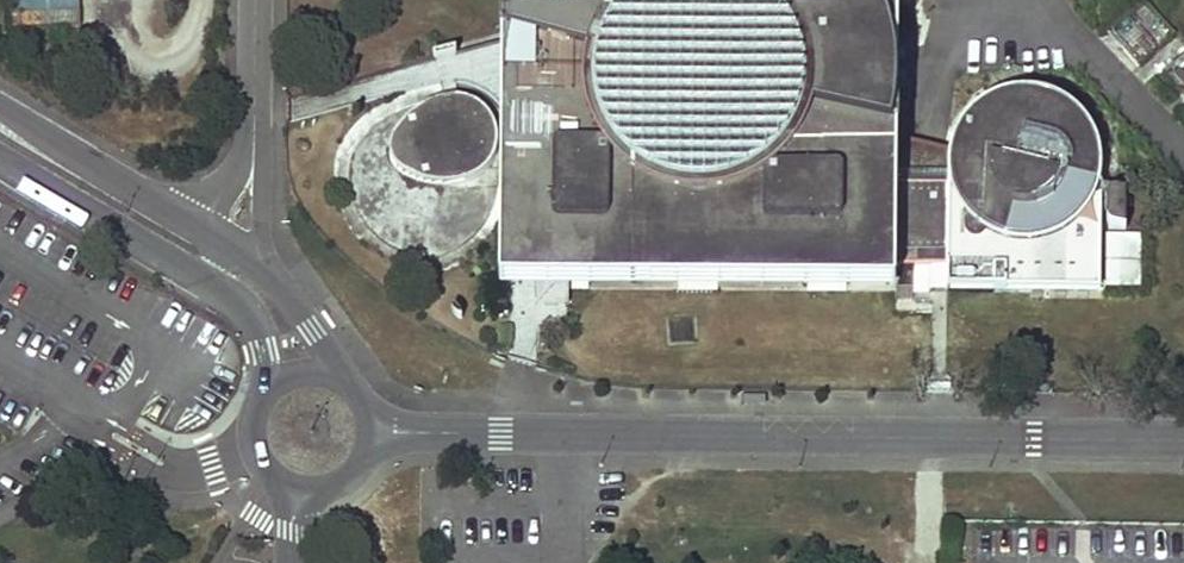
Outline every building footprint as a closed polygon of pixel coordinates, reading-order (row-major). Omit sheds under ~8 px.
[(79,21),(79,0),(9,0),(9,21),(79,21)] [(506,275),(883,279),(884,237),(945,238),(945,290),(993,290),(992,284),(1094,285),(1096,214),(1101,215),(1102,167),(1101,153),(1097,141),(1090,128),(1077,117),(1063,107),(1048,100),(1029,97),(1013,99),(992,105),(977,113),(966,120),(959,128),(954,136),(951,144),(949,153),(895,140),(894,202),(885,202),(887,0),(509,0),(506,275)] [(456,99),(446,100),(426,105),(411,115),(398,128),(388,143),(388,156),(393,166),(409,175),(421,180),(438,182),(455,182),(469,178),(482,171),(491,160),(495,149),(496,135),(493,123),(485,111),(472,102),(456,99)] [(1103,233),(1103,288),(1141,288),(1141,233),(1103,233)]
